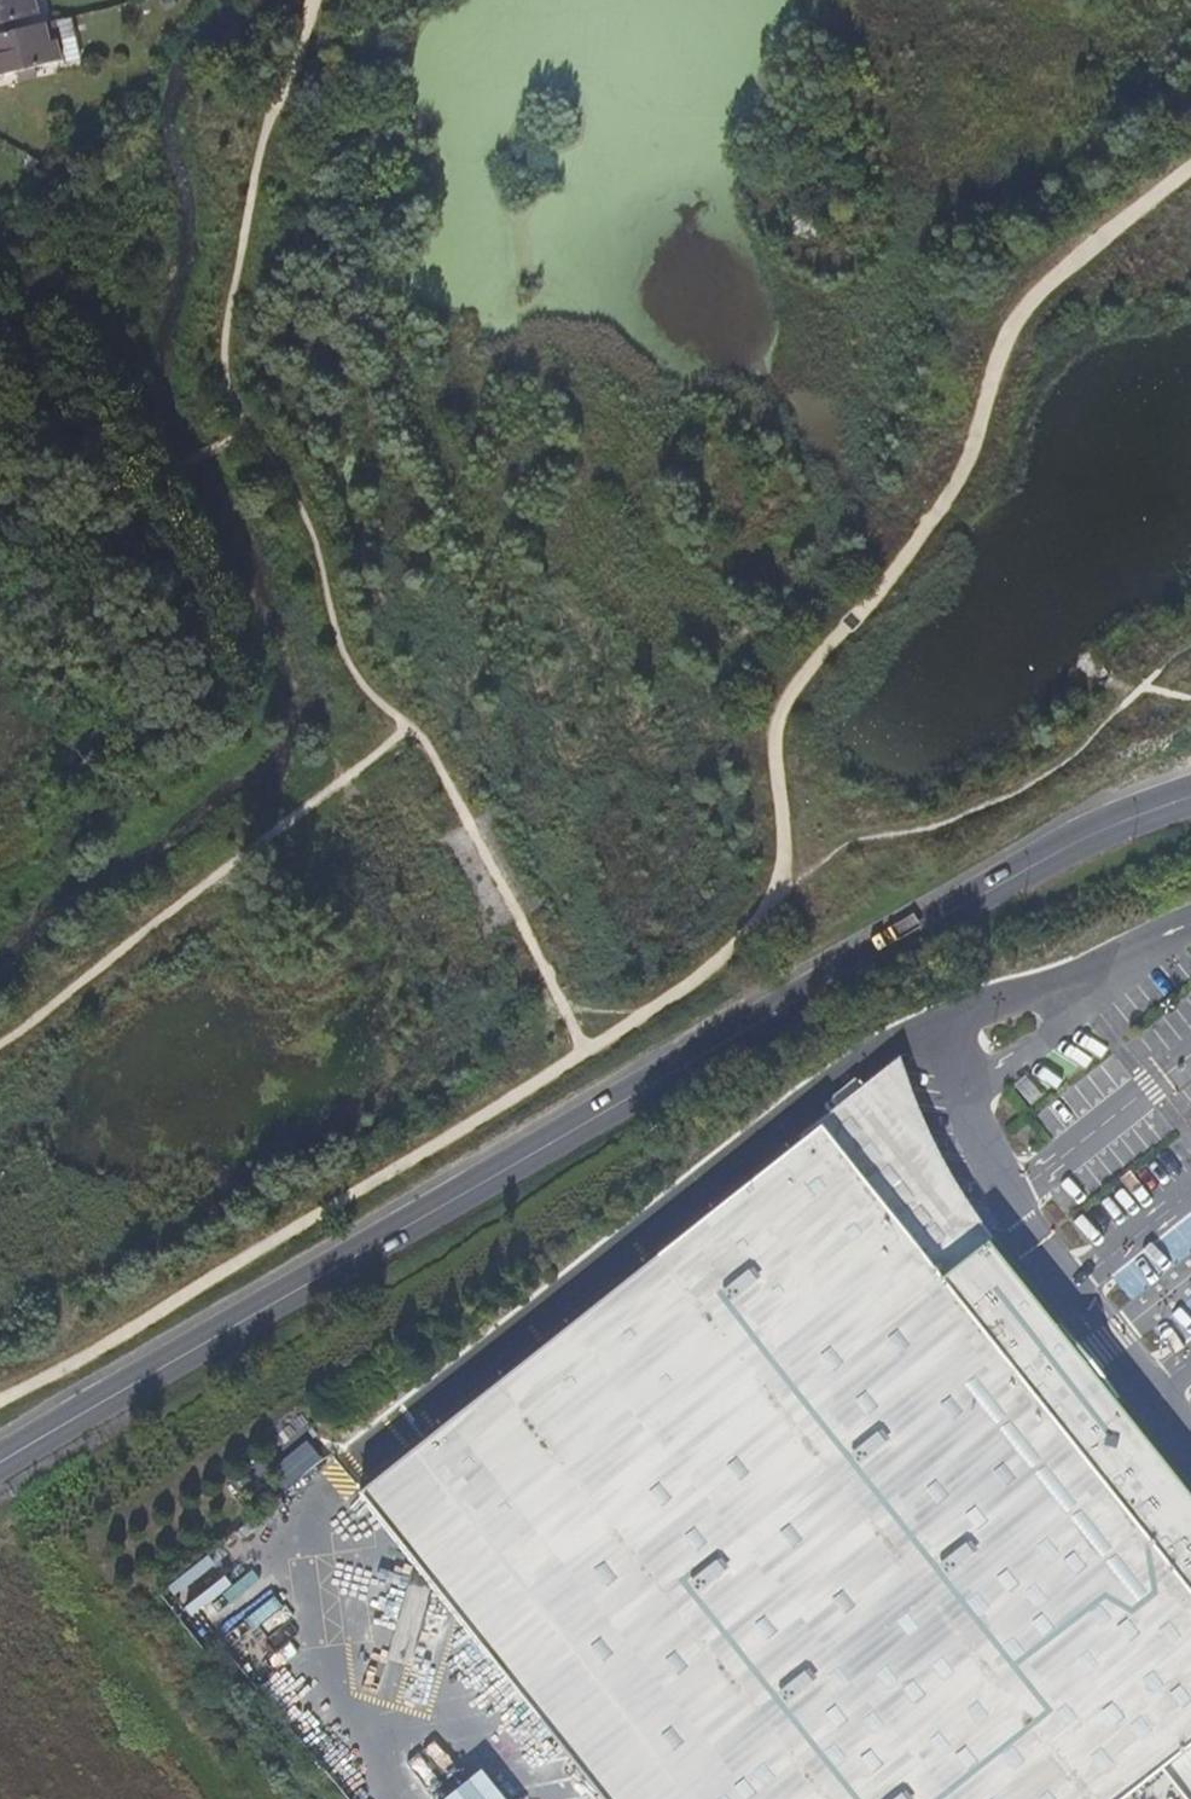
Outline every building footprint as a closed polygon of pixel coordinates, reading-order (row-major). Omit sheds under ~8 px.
[(31,2),(24,4),(23,0),(0,0),(0,30),(14,26),(36,20),(31,2)] [(14,26),(0,30),(0,43),(2,42),(17,37),(14,26)] [(41,52),(36,32),(29,34),(35,54),(41,52)] [(41,52),(35,54),(29,34),(17,37),(2,42),(0,43),(0,85),(3,84),(22,78),(46,71),(41,52)] [(26,88),(22,78),(3,84),(6,94),(26,88)] [(1190,1577),(1190,1517),(1112,1420),(1117,1416),(985,1253),(905,1115),(890,1072),(792,1152),(796,1157),(813,1143),(957,1322),(975,1308),(1016,1359),(1045,1336),(1110,1417),(1082,1441),(1190,1577)] [(408,1469),(675,1798),(1137,1798),(1157,1783),(1190,1755),(1190,1577),(1082,1441),(1110,1417),(1045,1336),(1016,1359),(975,1308),(957,1322),(813,1143),(796,1157),(408,1469)] [(1173,1325),(1173,1307),(1137,1307),(1137,1325),(1173,1325)] [(356,1512),(588,1798),(675,1798),(408,1469),(356,1512)] [(237,1581),(217,1598),(240,1625),(260,1609),(237,1581)] [(1157,1783),(1170,1798),(1190,1798),(1190,1755),(1157,1783)]
